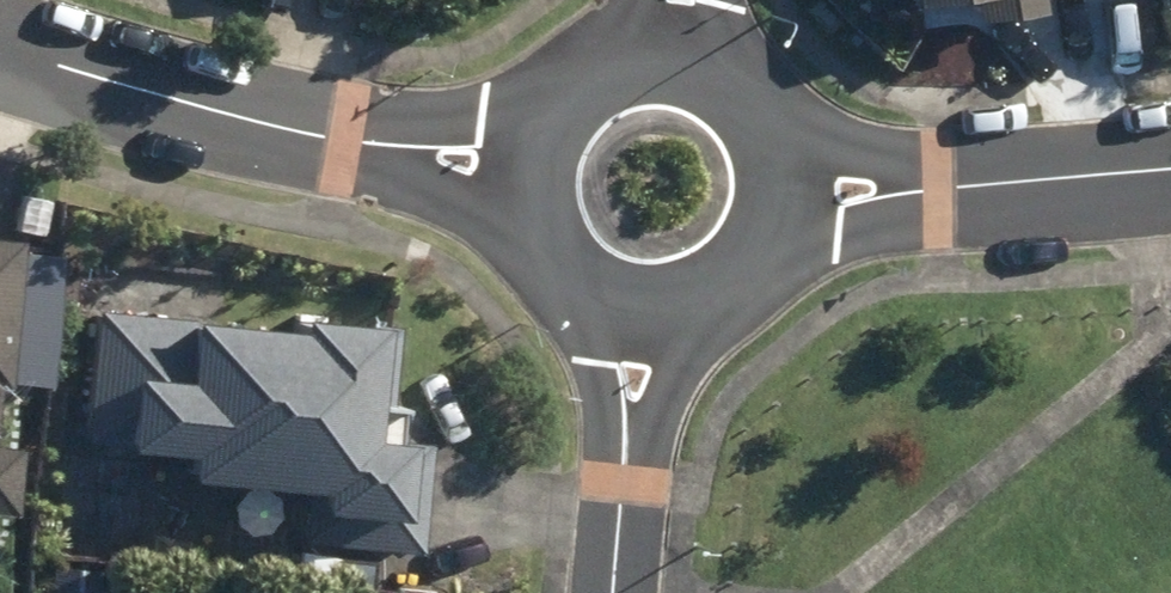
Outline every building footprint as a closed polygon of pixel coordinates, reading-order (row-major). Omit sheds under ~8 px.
[(897,9),(971,0),(896,0),(897,9)] [(3,392),(17,246),(0,244),(0,392),(3,392)] [(44,303),(48,255),(22,253),(17,301),(44,303)] [(287,334),(200,327),(200,321),(90,313),(79,445),(114,447),(113,454),(177,461),(175,484),(301,493),(297,542),(416,553),(425,444),(393,441),(396,410),(386,408),(392,335),(383,335),(287,326),(287,334)] [(7,520),(13,453),(0,452),(0,519),(7,520)]
